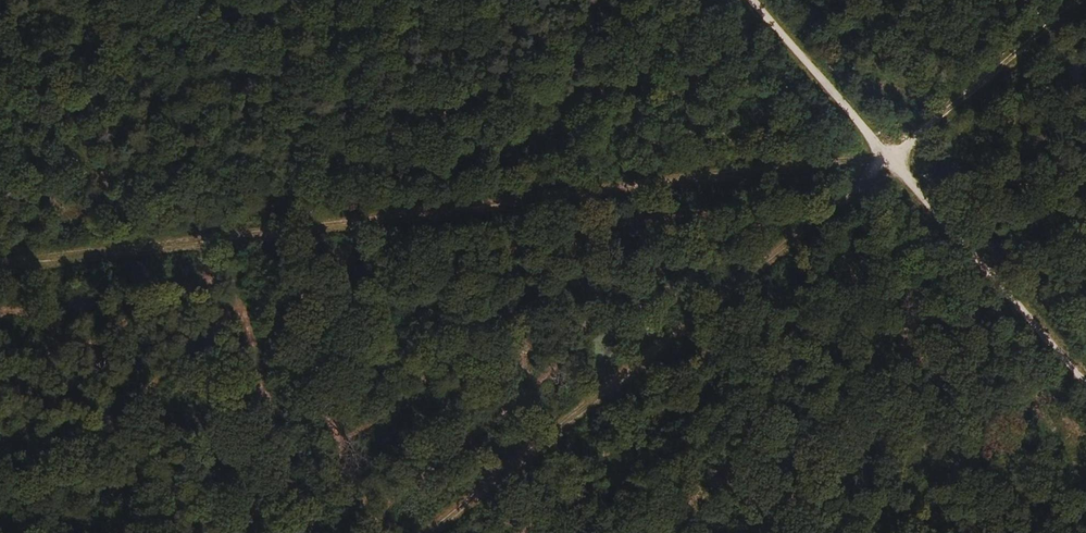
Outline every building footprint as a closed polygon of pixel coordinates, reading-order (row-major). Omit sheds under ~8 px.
[(878,129),(901,129),(901,119),(877,119),(878,129)] [(684,485),(681,501),(697,504),(699,487),(684,485)]
